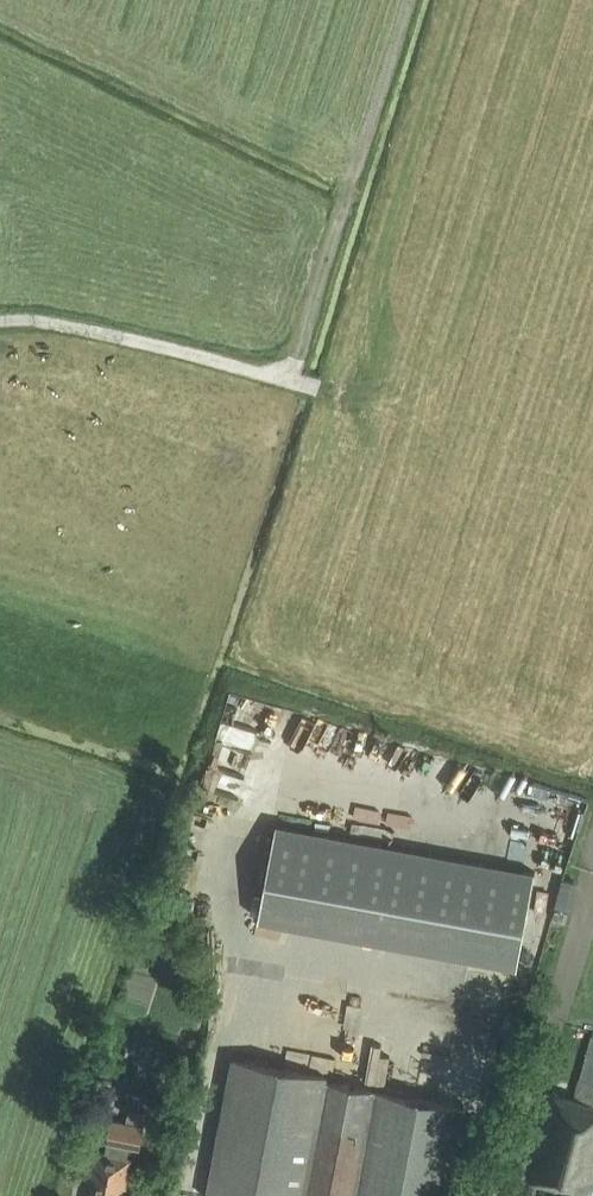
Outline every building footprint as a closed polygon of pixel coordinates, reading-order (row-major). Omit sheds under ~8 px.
[(519,967),(537,871),(278,823),(260,919),(519,967)] [(569,912),(577,883),(562,879),(554,907),(569,912)] [(592,1031),(575,1097),(552,1091),(544,1122),(530,1118),(516,1166),(530,1170),(528,1179),(560,1187),(557,1195),(592,1195),(592,1188),(592,1187),(592,1186),(592,1031)] [(463,1105),(326,1079),(327,1074),(233,1057),(207,1195),(447,1195),(463,1105)] [(130,1108),(128,1120),(112,1117),(105,1153),(95,1152),(90,1179),(94,1180),(91,1195),(119,1195),(121,1185),(126,1185),(131,1158),(126,1158),(128,1147),(139,1149),(147,1112),(130,1108)]
